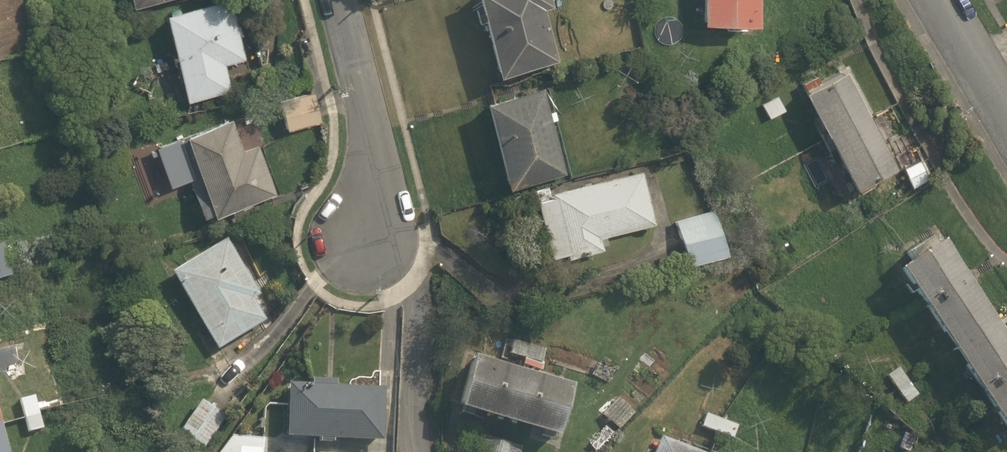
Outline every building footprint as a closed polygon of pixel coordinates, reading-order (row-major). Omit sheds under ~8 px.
[(133,8),(164,0),(130,0),(133,8)] [(186,103),(230,92),(223,65),(244,60),(229,0),(228,0),(164,16),(185,102),(186,103)] [(497,77),(558,62),(545,9),(554,7),(552,0),(478,0),(497,77)] [(751,0),(698,0),(698,24),(751,24),(751,0)] [(891,167),(838,70),(815,82),(811,74),(796,83),(821,129),(815,132),(824,149),(832,145),(857,192),(870,186),(867,180),(891,167)] [(486,105),(507,190),(566,175),(544,90),(486,105)] [(281,101),(287,130),(319,123),(313,94),(281,101)] [(767,118),(781,110),(773,94),(758,102),(767,118)] [(184,136),(213,218),(276,196),(258,145),(241,151),(230,120),(184,136)] [(922,161),(902,170),(910,188),(930,180),(922,161)] [(536,202),(549,258),(601,246),(599,237),(653,225),(641,171),(550,192),(552,198),(536,202)] [(674,220),(687,263),(723,253),(710,209),(674,220)] [(941,240),(921,254),(916,248),(908,253),(913,259),(895,271),(1005,432),(1006,431),(1006,338),(941,240)] [(171,274),(216,350),(266,320),(254,300),(260,296),(227,241),(171,274)] [(2,245),(0,246),(0,279),(11,276),(2,245)] [(544,350),(512,341),(508,355),(522,359),(520,365),(539,370),(544,350)] [(580,387),(478,356),(462,409),(564,440),(580,387)] [(916,396),(897,368),(885,375),(905,404),(916,396)] [(286,440),(381,442),(382,388),(287,385),(286,440)] [(615,397),(601,415),(620,429),(634,411),(615,397)] [(41,431),(32,398),(20,401),(29,435),(41,431)] [(178,435),(201,451),(223,419),(199,403),(178,435)] [(736,425),(704,415),(700,427),(731,438),(736,425)] [(230,436),(218,451),(262,451),(263,439),(230,436)] [(478,436),(473,451),(519,451),(520,448),(478,436)] [(655,441),(651,451),(686,451),(655,441)]
